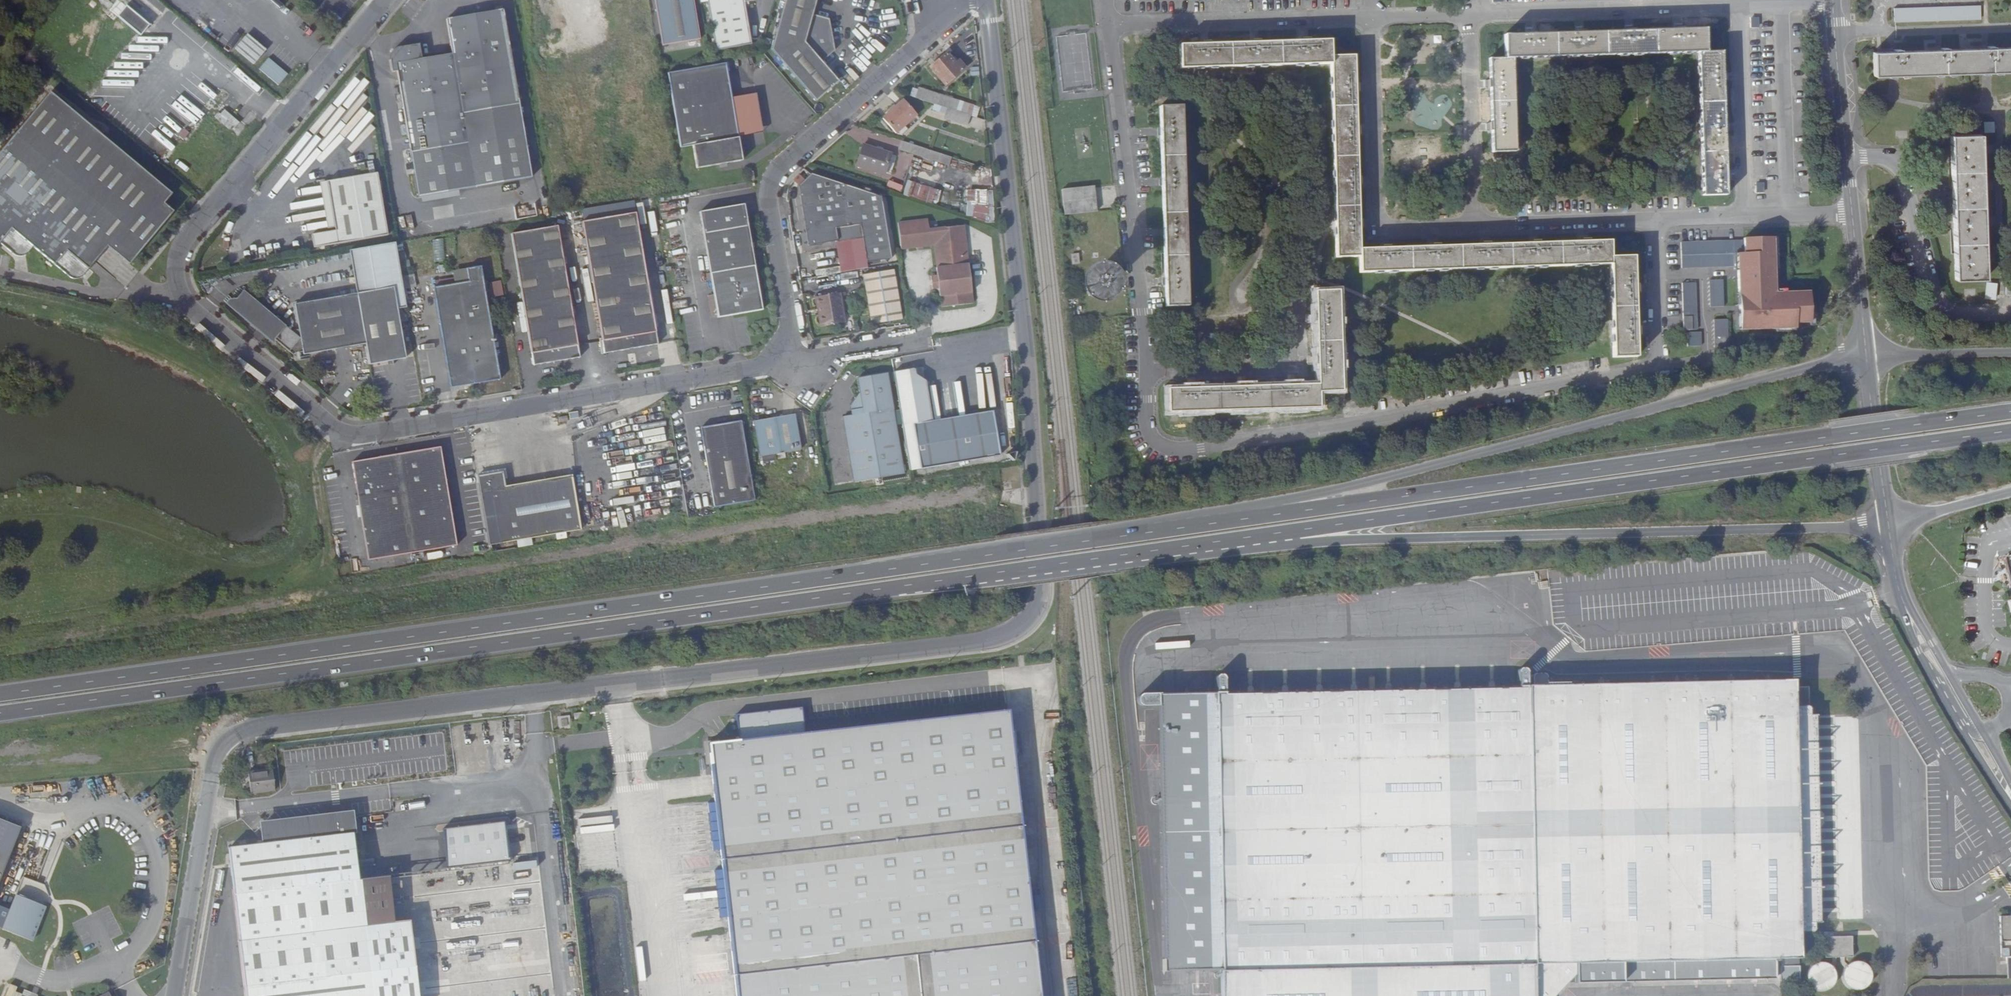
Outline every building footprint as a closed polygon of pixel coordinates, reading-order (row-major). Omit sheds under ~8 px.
[(696,0),(658,0),(665,47),(702,41),(696,0)] [(716,52),(753,47),(747,5),(758,2),(757,0),(708,0),(716,52)] [(769,52),(811,104),(840,80),(824,60),(837,49),(826,23),(809,19),(814,0),(783,0),(769,52)] [(129,3),(117,16),(140,36),(151,24),(129,3)] [(1978,10),(1894,11),(1893,25),(1979,23),(1978,10)] [(460,57),(429,62),(427,48),(404,51),(401,53),(399,56),(398,58),(398,60),(400,76),(405,75),(426,201),(539,183),(527,109),(512,13),(454,23),(460,57)] [(1512,59),(1699,54),(1699,91),(1723,91),(1722,53),(1706,54),(1705,30),(1684,30),(1684,28),(1676,29),(1676,31),(1635,33),(1635,30),(1627,30),(1627,33),(1585,34),(1585,31),(1576,32),(1576,34),(1535,36),(1535,33),(1527,33),(1527,36),(1505,37),(1505,59),(1489,60),(1490,97),(1513,97),(1512,59)] [(267,31),(256,47),(275,61),(286,46),(267,31)] [(1333,67),(1334,102),(1356,101),(1356,57),(1333,58),(1332,42),(1311,43),(1310,40),(1302,41),(1302,43),(1261,44),(1260,42),(1252,42),(1252,45),(1211,46),(1211,43),(1203,43),(1203,46),(1182,47),(1182,70),(1333,67)] [(1871,80),(2010,76),(2010,52),(1993,53),(1992,50),(1986,50),(1986,53),(1946,54),(1946,51),(1940,51),(1940,54),(1899,55),(1899,52),(1892,52),(1892,55),(1869,56),(1871,80)] [(945,89),(962,73),(955,66),(946,56),(928,72),(945,89)] [(966,70),(959,63),(955,66),(962,73),(966,70)] [(744,164),(729,66),(671,75),(682,150),(696,148),(700,171),(744,164)] [(979,107),(911,87),(908,97),(952,110),(976,118),(979,107)] [(106,134),(52,88),(0,153),(0,238),(18,253),(27,251),(35,243),(73,274),(83,274),(109,243),(131,262),(175,208),(167,201),(175,191),(106,134)] [(1725,194),(1723,91),(1699,91),(1701,195),(1725,194)] [(1514,181),(1513,97),(1490,97),(1493,182),(1514,181)] [(891,133),(915,117),(902,101),(880,118),(891,133)] [(1362,249),(1356,101),(1334,102),(1339,258),(1362,258),(1363,273),(1618,263),(1621,354),(1645,352),(1641,253),(1616,254),(1615,239),(1362,249)] [(215,119),(238,136),(246,126),(223,108),(215,119)] [(973,129),(976,118),(952,110),(949,121),(973,129)] [(1187,235),(1183,112),(1160,113),(1168,312),(1190,312),(1187,235)] [(1947,141),(1949,283),(1979,283),(1977,140),(1947,141)] [(930,162),(933,152),(909,144),(905,153),(930,162)] [(887,178),(895,157),(868,148),(861,168),(887,178)] [(957,161),(933,152),(930,162),(954,170),(957,161)] [(386,236),(376,173),(326,181),(333,231),(310,235),(312,249),(386,236)] [(879,201),(809,177),(797,190),(806,248),(836,245),(834,231),(859,229),(865,266),(890,262),(879,201)] [(1106,215),(1105,189),(1071,191),(1072,217),(1106,215)] [(763,311),(746,206),(702,213),(711,275),(708,276),(709,283),(713,282),(715,294),(709,295),(712,316),(719,315),(720,319),(763,311)] [(634,213),(581,222),(602,354),(655,344),(634,213)] [(899,254),(932,251),(935,280),(936,294),(937,302),(939,302),(940,311),(971,308),(963,230),(927,234),(926,223),(896,227),(899,254)] [(577,359),(556,227),(511,234),(532,367),(577,359)] [(1756,235),(1756,238),(1693,241),(1694,266),(1750,263),(1754,327),(1811,324),(1810,319),(1825,318),(1823,287),(1788,289),(1784,233),(1756,235)] [(443,260),(444,241),(436,241),(435,260),(443,260)] [(404,306),(393,243),(367,247),(349,250),(356,293),(374,290),(393,287),(397,307),(404,306)] [(466,269),(469,282),(434,288),(450,389),(499,380),(481,266),(466,269)] [(900,325),(893,277),(861,281),(869,330),(900,325)] [(1733,304),(1732,277),(1718,278),(1719,304),(1733,304)] [(1110,284),(1106,280),(1101,279),(1097,280),(1093,283),(1091,289),(1093,293),(1096,297),(1101,298),(1106,297),(1109,294),(1111,289),(1110,284)] [(1706,326),(1704,280),(1691,281),(1692,327),(1706,326)] [(490,282),(491,296),(503,295),(503,281),(490,282)] [(1982,298),(1993,299),(1995,283),(1985,281),(1982,298)] [(2001,286),(2000,300),(2010,300),(2010,286),(2001,286)] [(397,307),(393,287),(374,290),(356,293),(294,303),(299,334),(244,287),(231,303),(291,355),(295,350),(301,349),(302,353),(366,343),(369,365),(405,359),(397,307)] [(1344,398),(1342,295),(1316,296),(1318,390),(1170,397),(1172,420),(1319,413),(1318,399),(1344,398)] [(844,326),(839,298),(812,301),(817,330),(844,326)] [(1737,349),(1736,316),(1723,316),(1724,349),(1737,349)] [(1710,342),(1709,328),(1696,329),(1696,342),(1710,342)] [(1003,462),(995,417),(934,427),(927,386),(919,387),(916,373),(894,377),(912,477),(923,475),(1003,462)] [(852,418),(852,422),(844,423),(855,488),(906,480),(891,379),(859,384),(861,400),(852,414),(853,418),(852,418)] [(800,456),(795,420),(753,427),(760,462),(800,456)] [(754,507),(741,427),(701,434),(714,514),(754,507)] [(437,446),(350,462),(369,563),(456,547),(437,446)] [(491,543),(576,530),(568,475),(500,486),(498,471),(481,474),(491,543)] [(1634,679),(1526,680),(1526,681),(1529,967),(1357,972),(1214,975),(1214,995),(1544,995),(1560,980),(1770,976),(1770,956),(1774,956),(1775,978),(1795,979),(1794,930),(1792,815),(1789,703),(1788,685),(1788,684),(1788,676),(1634,679)] [(1214,967),(1214,975),(1357,972),(1529,967),(1526,681),(1526,680),(1512,680),(1512,702),(1220,706),(1220,686),(1153,687),(1159,968),(1214,967)] [(1512,680),(1220,686),(1220,706),(1512,702),(1512,680)] [(1788,684),(1788,685),(1789,703),(1792,815),(1794,930),(1809,930),(1809,921),(1815,921),(1810,711),(1803,711),(1803,684),(1788,684)] [(1009,711),(805,733),(802,708),(737,715),(739,741),(710,744),(716,805),(722,852),(724,872),(729,919),(737,995),(1041,995),(1009,711)] [(571,727),(569,715),(557,716),(559,729),(565,728),(571,727)] [(273,790),(271,769),(247,772),(250,793),(273,790)] [(716,805),(706,806),(711,853),(722,852),(716,805)] [(234,847),(250,995),(423,995),(416,920),(399,921),(394,875),(364,879),(359,834),(357,813),(341,815),(269,822),(271,843),(234,847)] [(23,823),(0,814),(0,880),(23,823)] [(510,827),(510,820),(447,828),(452,867),(514,860),(514,857),(532,856),(528,825),(510,827)] [(5,923),(5,924),(34,936),(52,891),(46,880),(25,872),(12,905),(0,900),(0,921),(5,923)] [(714,873),(719,920),(729,919),(724,872),(714,873)] [(1995,915),(1997,940),(2010,940),(2010,914),(1995,915)] [(1848,955),(1847,933),(1820,934),(1820,955),(1848,955)] [(2007,955),(2007,947),(1997,947),(1997,955),(2007,955)] [(1857,959),(1851,958),(1847,959),(1841,962),(1837,967),(1836,973),(1837,979),(1840,984),(1846,987),(1851,989),(1857,988),(1862,984),(1865,979),(1866,973),(1865,968),(1863,963),(1857,959)] [(1826,963),(1820,960),(1815,959),(1810,960),(1804,963),(1801,968),(1799,974),(1801,980),(1805,986),(1809,988),(1814,990),(1821,989),(1826,985),(1829,980),(1831,974),(1829,968),(1826,963)] [(24,990),(17,987),(19,982),(13,979),(6,995),(37,995),(24,990)] [(26,984),(24,990),(37,995),(38,995),(40,991),(26,984)] [(1983,984),(1983,995),(2010,995),(2010,984),(1983,984)]
